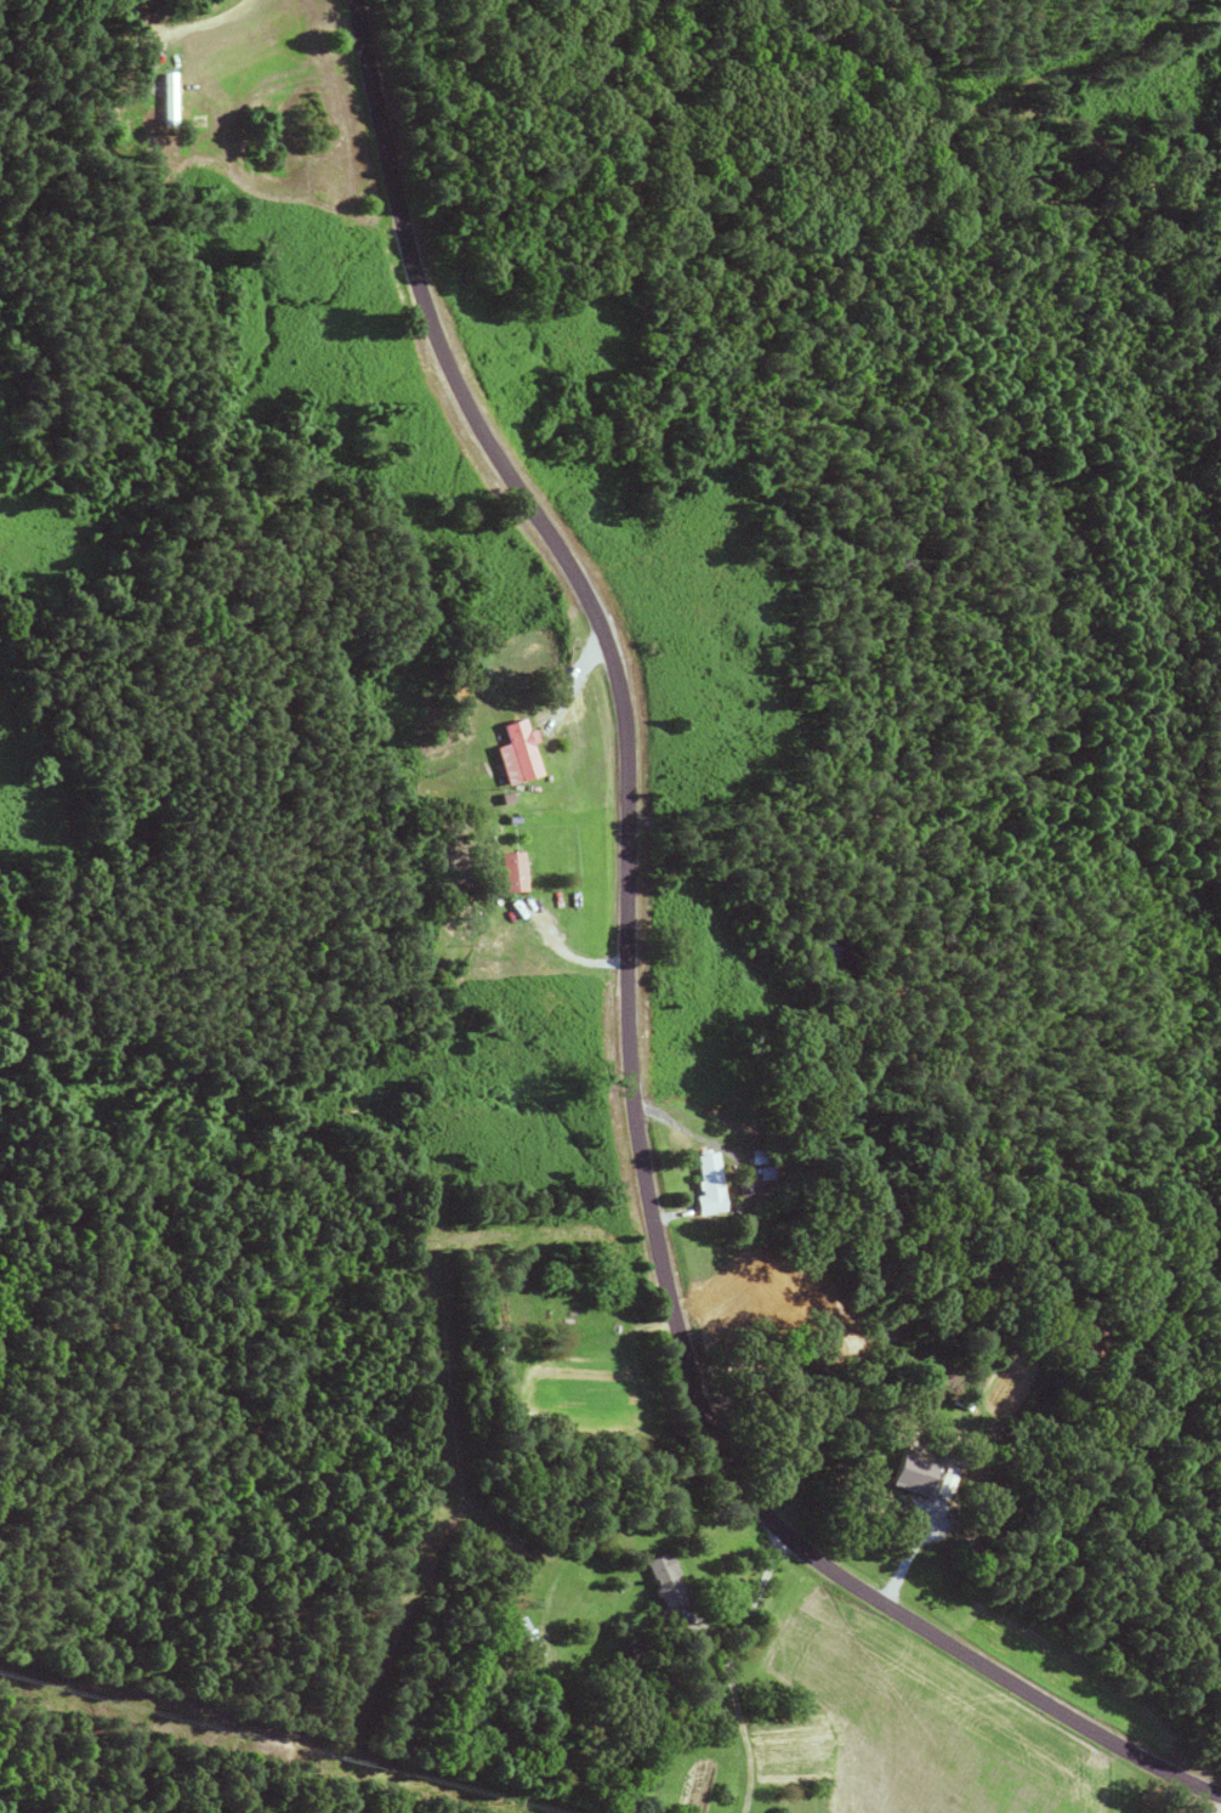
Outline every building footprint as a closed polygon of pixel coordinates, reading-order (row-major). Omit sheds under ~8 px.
[(169,98),(178,98),(178,86),(170,86),(170,75),(157,75),(156,132),(169,132),(169,98)] [(540,775),(524,719),(502,725),(518,781),(540,775)] [(498,853),(498,893),(521,893),(521,853),(498,853)] [(717,1214),(709,1152),(685,1155),(693,1217),(717,1214)] [(918,1470),(893,1465),(890,1484),(914,1489),(918,1470)] [(681,1601),(662,1554),(640,1563),(659,1609),(681,1601)] [(529,1631),(521,1616),(507,1624),(515,1639),(529,1631)]
